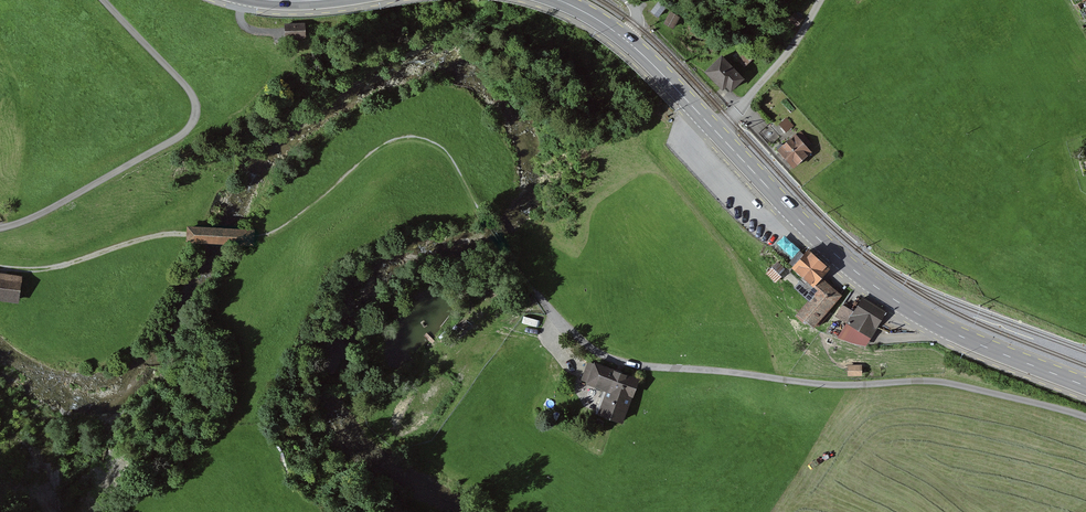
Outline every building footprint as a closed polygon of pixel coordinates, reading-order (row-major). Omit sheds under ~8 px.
[(667,8),(658,1),(650,11),(659,18),(667,8)] [(680,18),(671,13),(664,24),(674,29),(680,18)] [(304,23),(285,25),(286,37),(305,36),(304,23)] [(741,46),(731,57),(745,70),(755,59),(741,46)] [(725,57),(708,72),(731,96),(748,81),(725,57)] [(799,135),(780,151),(796,169),(815,154),(799,135)] [(835,272),(812,252),(796,271),(821,292),(802,315),(819,330),(846,299),(827,282),(835,272)] [(0,274),(0,300),(20,303),(24,278),(0,274)] [(863,297),(854,312),(843,305),(836,317),(847,324),(838,338),(866,347),(888,312),(863,297)] [(643,379),(597,363),(589,387),(609,394),(601,417),(626,426),(643,379)]
